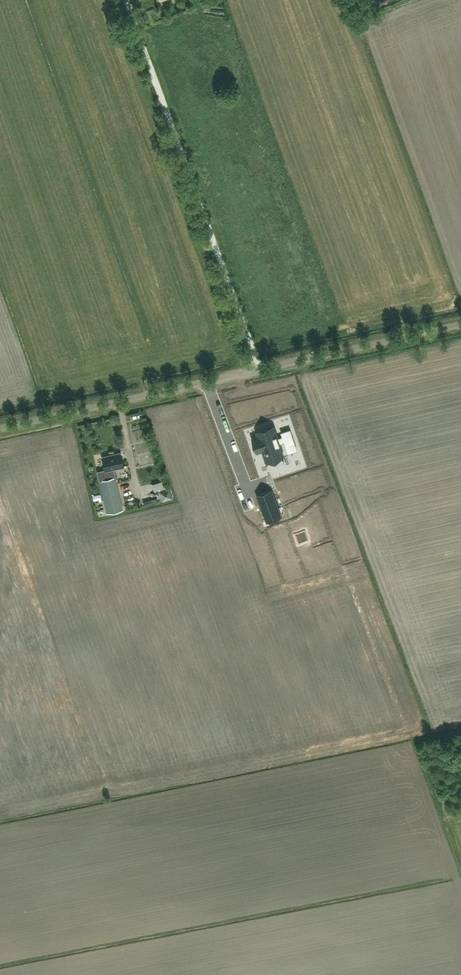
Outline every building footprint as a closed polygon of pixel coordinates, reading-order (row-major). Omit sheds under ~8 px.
[(258,436),(253,438),(257,451),(262,449),(268,447),(272,458),(282,455),(286,466),(291,464),(285,446),(280,447),(279,442),(284,441),(285,443),(294,441),(290,429),(281,432),(283,436),(277,438),(273,427),(257,432),(258,436)] [(105,469),(97,471),(100,481),(108,513),(123,509),(116,479),(113,468),(124,465),(121,452),(102,456),(105,469)] [(257,461),(261,473),(268,471),(276,497),(285,494),(276,464),(267,467),(264,459),(257,461)] [(145,470),(157,469),(156,460),(145,461),(145,470)] [(157,491),(169,487),(167,479),(155,482),(157,491)] [(169,489),(159,491),(162,501),(172,498),(169,489)] [(281,515),(271,490),(257,496),(267,520),(281,515)] [(144,506),(158,503),(157,498),(143,502),(144,506)] [(305,529),(294,533),(298,544),(309,540),(305,529)]
